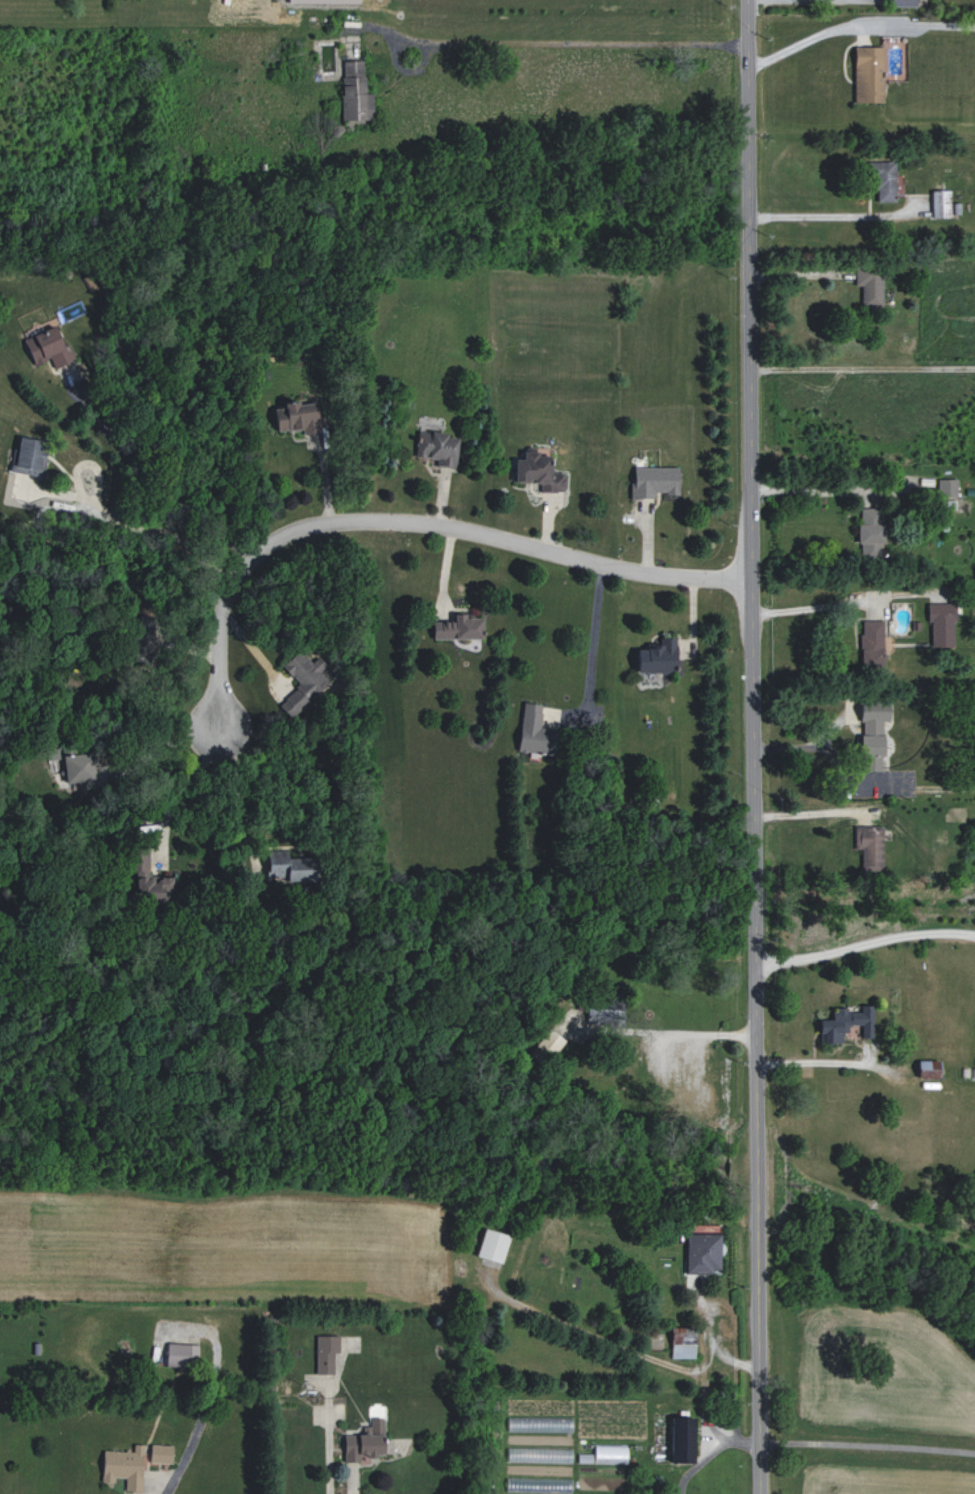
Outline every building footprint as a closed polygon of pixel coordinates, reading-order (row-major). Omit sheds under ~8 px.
[(854,102),(883,102),(884,47),(855,46),(854,102)] [(373,93),(366,93),(365,60),(342,61),(343,120),(374,119),(373,93)] [(878,201),(895,202),(896,162),(869,161),(869,188),(878,188),(878,201)] [(950,190),(932,190),(932,217),(951,217),(950,190)] [(862,286),(861,306),(882,307),(883,273),(874,272),(875,265),(856,265),(855,286),(862,286)] [(64,346),(55,326),(24,339),(35,366),(50,359),(54,368),(75,359),(69,344),(64,346)] [(277,433),(327,428),(326,415),(319,416),(317,398),(274,403),(277,433)] [(458,434),(418,432),(417,457),(443,458),(442,466),(456,466),(458,434)] [(13,472),(42,476),(48,440),(19,436),(13,472)] [(515,482),(541,482),(541,491),(565,492),(565,473),(551,473),(551,456),(537,456),(537,449),(524,448),(523,459),(515,459),(515,482)] [(679,493),(679,467),(632,467),(633,498),(655,498),(655,494),(679,493)] [(957,479),(938,479),(938,497),(958,497),(957,479)] [(883,559),(883,507),(860,507),(859,543),(861,543),(861,559),(883,559)] [(930,647),(955,646),(955,604),(930,604),(930,647)] [(149,664),(159,620),(137,615),(128,659),(149,664)] [(433,639),(483,638),(483,615),(454,616),(454,621),(433,621),(433,639)] [(884,666),(883,620),(861,621),(862,666),(884,666)] [(637,648),(637,672),(677,671),(676,638),(658,638),(658,647),(637,648)] [(336,676),(318,657),(312,662),(299,649),(282,666),(299,685),(278,705),(291,718),(336,676)] [(861,771),(883,770),(883,719),(890,719),(890,702),(861,702),(861,771)] [(542,703),(521,703),(520,752),(556,753),(557,730),(541,729),(542,703)] [(66,783),(96,779),(93,752),(62,756),(66,783)] [(861,870),(883,871),(884,826),(855,825),(854,849),(861,849),(861,870)] [(265,851),(269,879),(287,877),(288,883),(318,879),(315,856),(289,859),(288,848),(265,851)] [(175,876),(149,876),(149,849),(136,849),(136,902),(175,902),(175,876)] [(587,1022),(624,1024),(625,999),(588,998),(587,1022)] [(820,1043),(842,1042),(842,1033),(849,1032),(849,1025),(861,1024),(862,1038),(874,1038),(873,1009),(848,1009),(832,1009),(833,1019),(819,1020),(820,1043)] [(564,1040),(548,1029),(529,1055),(544,1066),(564,1040)] [(939,1078),(940,1060),(918,1060),(918,1078),(939,1078)] [(720,1272),(721,1232),(715,1232),(715,1226),(687,1225),(686,1271),(720,1272)] [(502,1263),(510,1235),(484,1228),(477,1256),(502,1263)] [(701,1273),(686,1274),(687,1288),(702,1288),(701,1273)] [(695,1358),(695,1327),(672,1327),(671,1358),(695,1358)] [(340,1336),(317,1335),(316,1374),(334,1374),(334,1353),(339,1353),(340,1336)] [(166,1366),(198,1367),(199,1344),(167,1343),(166,1366)] [(507,1417),(507,1431),(572,1432),(573,1418),(507,1417)] [(344,1462),(360,1462),(360,1456),(384,1456),(384,1418),(371,1418),(371,1426),(363,1426),(363,1434),(344,1434),(344,1462)] [(669,1418),(694,1418),(694,1463),(669,1463),(669,1418)] [(103,1450),(102,1482),(115,1482),(115,1477),(126,1478),(125,1491),(142,1491),(143,1444),(134,1444),(134,1451),(103,1450)] [(150,1462),(172,1463),(173,1445),(151,1444),(150,1462)] [(594,1444),(594,1463),(626,1464),(627,1444),(594,1444)] [(507,1446),(507,1460),(572,1462),(572,1448),(507,1446)] [(506,1477),(506,1491),(571,1493),(571,1479),(506,1477)]
